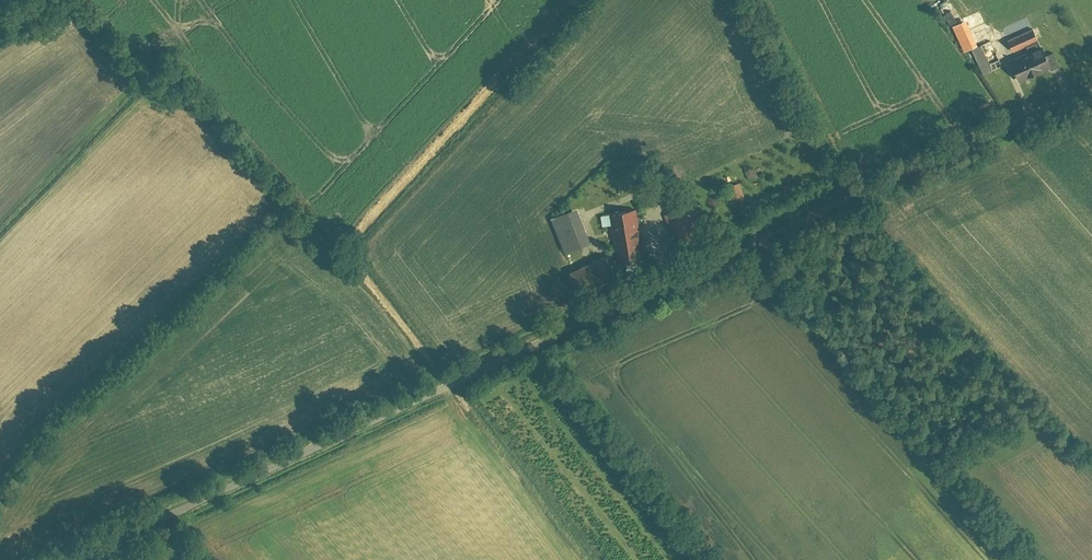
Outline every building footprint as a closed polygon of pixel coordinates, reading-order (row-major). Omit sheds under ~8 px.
[(985,20),(979,6),(971,10),(972,12),(962,17),(968,28),(985,20)] [(964,50),(971,45),(958,25),(951,30),(964,50)] [(1038,38),(1033,26),(1008,37),(1013,49),(1038,38)] [(1003,65),(991,39),(971,48),(983,74),(1003,65)] [(1047,53),(1042,42),(1009,57),(1020,80),(1050,66),(1051,69),(1061,64),(1054,50),(1047,53)] [(758,174),(754,165),(745,170),(750,178),(758,174)] [(746,197),(740,181),(724,187),(730,203),(746,197)] [(688,203),(664,214),(681,252),(705,241),(688,203)] [(591,240),(577,205),(550,216),(564,251),(591,240)] [(635,207),(609,211),(617,262),(645,258),(642,239),(649,238),(647,227),(638,228),(635,207)] [(614,276),(604,253),(568,269),(578,291),(614,276)]
